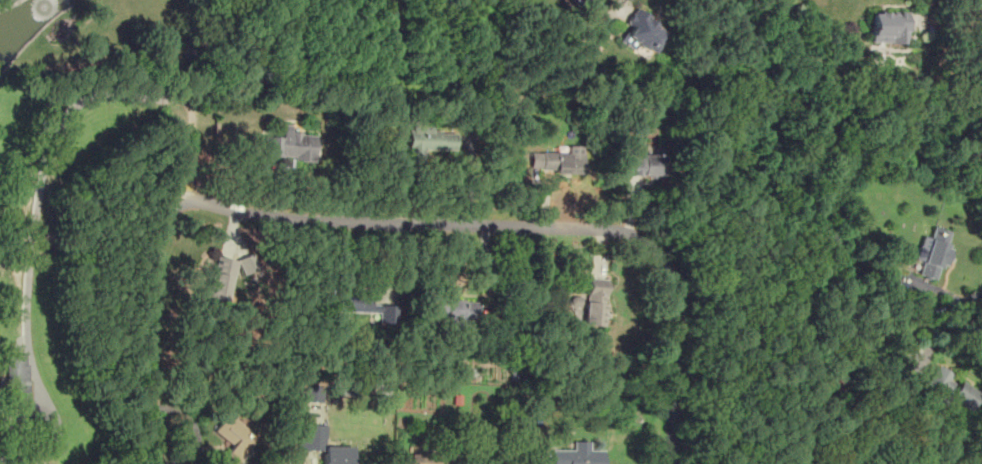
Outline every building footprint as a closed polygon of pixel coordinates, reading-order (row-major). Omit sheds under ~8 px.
[(630,25),(621,41),(649,56),(665,28),(633,10),(626,23),(630,25)] [(870,42),(907,43),(908,12),(871,11),(870,42)] [(431,122),(407,122),(406,162),(424,162),(424,150),(454,151),(455,132),(430,131),(431,122)] [(315,135),(293,134),(293,125),(281,124),(280,135),(263,134),(261,157),(314,160),(315,135)] [(557,171),(578,170),(576,148),(542,151),(543,168),(557,167),(557,171)] [(628,175),(661,176),(662,154),(628,153),(628,175)] [(918,274),(935,279),(939,263),(945,265),(949,249),(945,248),(950,231),(932,226),(927,248),(917,246),(914,259),(921,260),(918,274)] [(244,273),(257,268),(252,254),(238,259),(244,273)] [(205,297),(225,302),(235,261),(215,256),(205,297)] [(607,280),(587,278),(584,325),(604,326),(607,280)] [(570,306),(583,308),(586,298),(573,295),(570,306)] [(378,314),(378,323),(396,323),(396,306),(370,306),(370,297),(334,296),(334,313),(378,314)] [(430,300),(430,319),(476,319),(476,300),(430,300)] [(965,415),(979,393),(938,365),(923,387),(965,415)] [(293,401),(319,402),(319,385),(293,385),(293,401)] [(226,415),(214,433),(232,445),(223,458),(232,463),(238,463),(257,436),(226,415)] [(299,425),(297,451),(323,452),(322,463),(345,463),(346,448),(324,447),(325,426),(299,425)] [(589,450),(589,441),(572,441),(572,450),(552,450),(553,463),(602,463),(602,450),(589,450)] [(445,455),(406,454),(406,463),(445,463),(445,455)]
